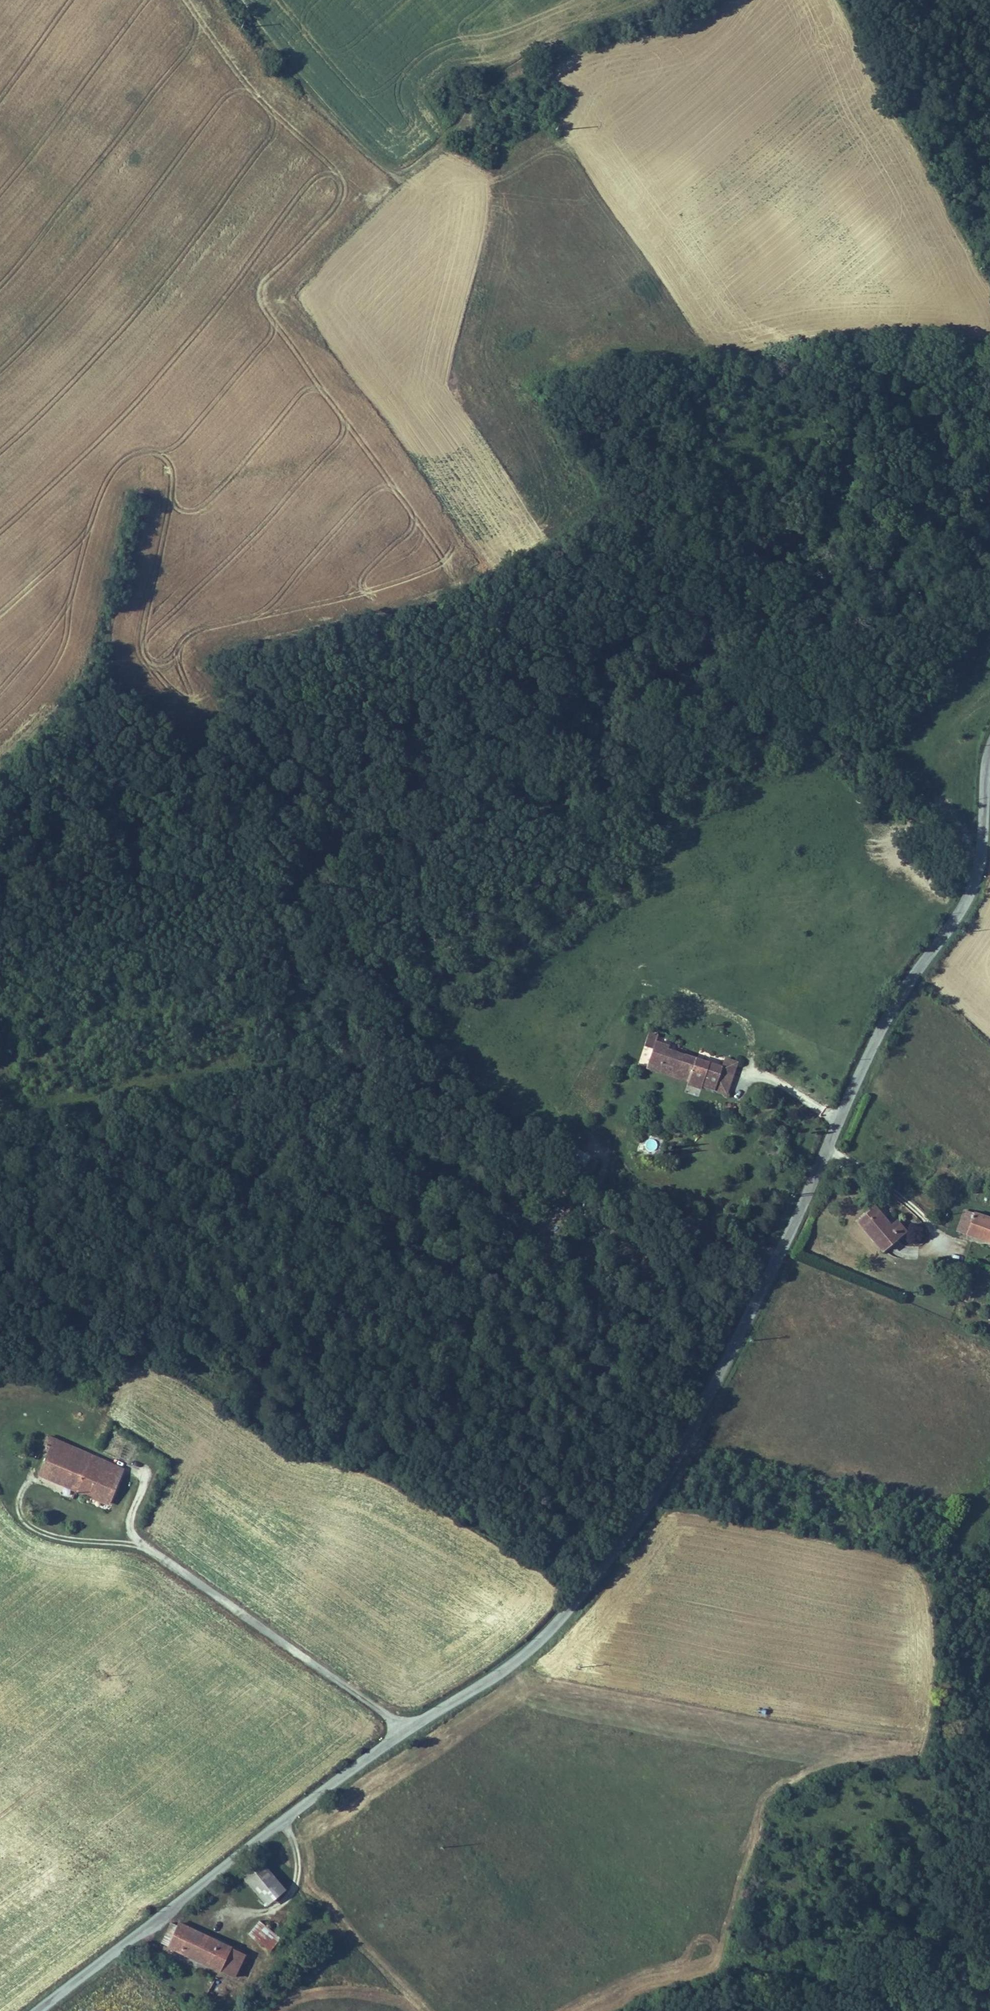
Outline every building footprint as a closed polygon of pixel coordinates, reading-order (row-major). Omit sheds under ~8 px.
[(643,1046),(653,1049),(655,1041),(658,1033),(648,1030),(643,1046)] [(653,1049),(646,1069),(688,1082),(687,1085),(701,1090),(702,1087),(716,1091),(723,1067),(669,1049),(670,1046),(655,1041),(653,1049)] [(723,1067),(716,1091),(728,1095),(738,1062),(726,1058),(723,1067)] [(686,1086),(684,1092),(699,1096),(700,1090),(686,1086)] [(859,1222),(883,1252),(908,1233),(899,1221),(892,1227),(877,1208),(859,1222)] [(960,1231),(989,1242),(989,1219),(967,1210),(960,1231)] [(827,1233),(817,1243),(827,1254),(838,1245),(827,1233)] [(966,1276),(969,1269),(948,1261),(943,1274),(953,1277),(955,1272),(966,1276)] [(30,1457),(41,1461),(50,1439),(39,1435),(30,1457)] [(104,1487),(114,1464),(50,1439),(41,1461),(35,1476),(82,1495),(88,1481),(104,1487)] [(88,1481),(82,1495),(113,1507),(127,1470),(114,1464),(104,1487),(88,1481)] [(284,1891),(259,1861),(242,1875),(267,1905),(284,1891)] [(279,1938),(258,1922),(249,1934),(269,1950),(279,1938)] [(179,1928),(169,1923),(160,1942),(248,1986),(260,1963),(182,1924),(179,1928)]
